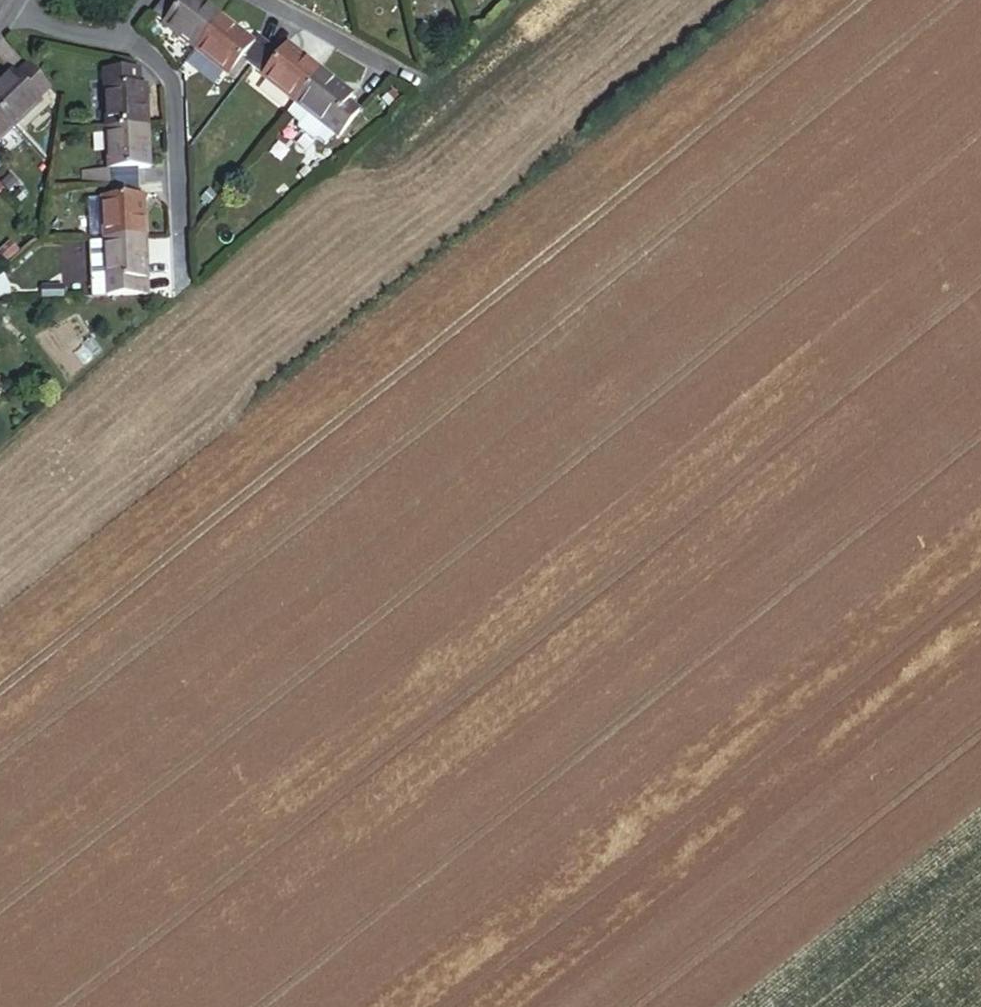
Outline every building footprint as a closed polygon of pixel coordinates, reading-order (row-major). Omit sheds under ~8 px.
[(220,17),(198,0),(182,0),(181,1),(179,0),(162,0),(150,15),(195,49),(220,17)] [(251,67),(269,44),(259,36),(254,43),(220,17),(195,49),(229,74),(241,58),(246,63),(251,67)] [(319,71),(288,45),(280,53),(269,44),(251,67),(292,105),(319,71)] [(199,53),(189,63),(215,87),(224,77),(199,53)] [(234,78),(246,63),(241,58),(229,74),(234,78)] [(18,78),(29,68),(26,64),(15,74),(18,78)] [(37,98),(48,88),(29,68),(18,78),(15,74),(12,71),(0,83),(0,113),(13,126),(40,101),(37,98)] [(148,127),(146,86),(134,86),(134,72),(106,73),(108,130),(148,127)] [(0,113),(0,138),(13,126),(0,113)] [(150,169),(148,127),(108,130),(110,173),(110,184),(139,183),(138,169),(150,169)] [(110,184),(110,173),(89,174),(89,185),(110,184)] [(145,239),(143,197),(139,197),(139,183),(110,184),(111,199),(103,199),(105,237),(106,240),(145,239)] [(105,237),(103,199),(89,199),(90,238),(105,237)] [(147,296),(145,239),(106,240),(89,241),(92,296),(147,296)] [(9,288),(7,288),(7,283),(2,274),(0,277),(0,298),(10,298),(9,288)]
